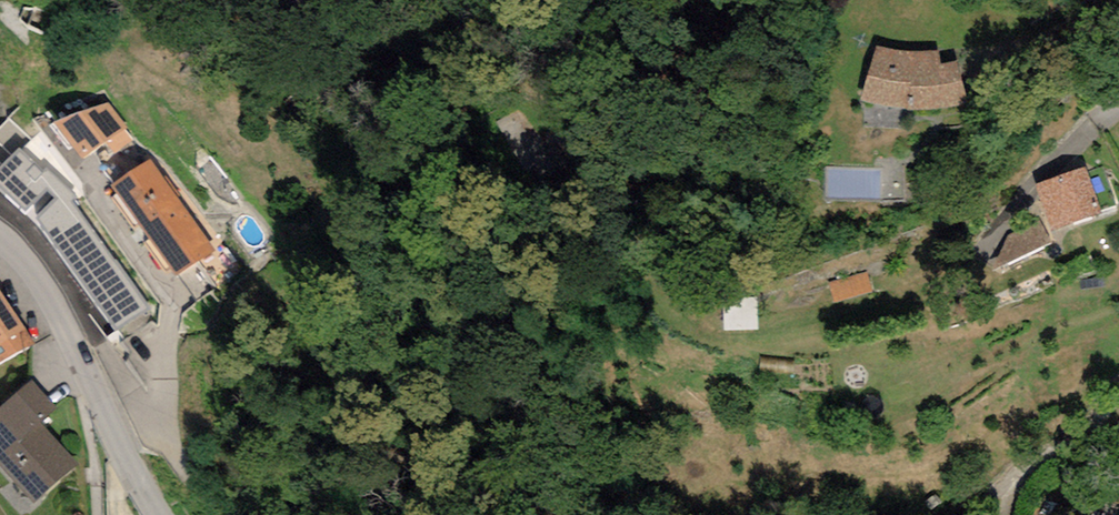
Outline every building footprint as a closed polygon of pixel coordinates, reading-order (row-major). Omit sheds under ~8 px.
[(885,48),(876,46),(860,101),(864,102),(873,105),(884,105),(894,107),(902,109),(913,109),(926,108),(933,108),(947,107),(959,106),(967,104),(957,61),(947,64),(941,64),(938,50),(935,52),(928,52),(920,52),(910,52),(901,52),(893,51),(885,48)] [(111,102),(55,123),(84,157),(105,143),(124,130),(127,128),(111,102)] [(132,142),(124,130),(105,143),(113,155),(132,142)] [(0,168),(0,187),(26,213),(34,220),(114,328),(148,307),(71,200),(76,196),(48,168),(42,174),(20,147),(0,168)] [(214,252),(150,160),(113,186),(177,277),(214,252)] [(1086,167),(1034,184),(1050,231),(1102,214),(1086,167)] [(830,198),(884,198),(884,168),(830,168),(830,198)] [(1038,218),(1009,234),(997,256),(989,259),(993,270),(1052,243),(1038,218)] [(838,308),(879,296),(873,276),(833,287),(838,308)] [(34,344),(0,290),(0,365),(34,344)] [(36,501),(77,462),(40,423),(57,407),(30,379),(0,408),(0,464),(36,501)]
